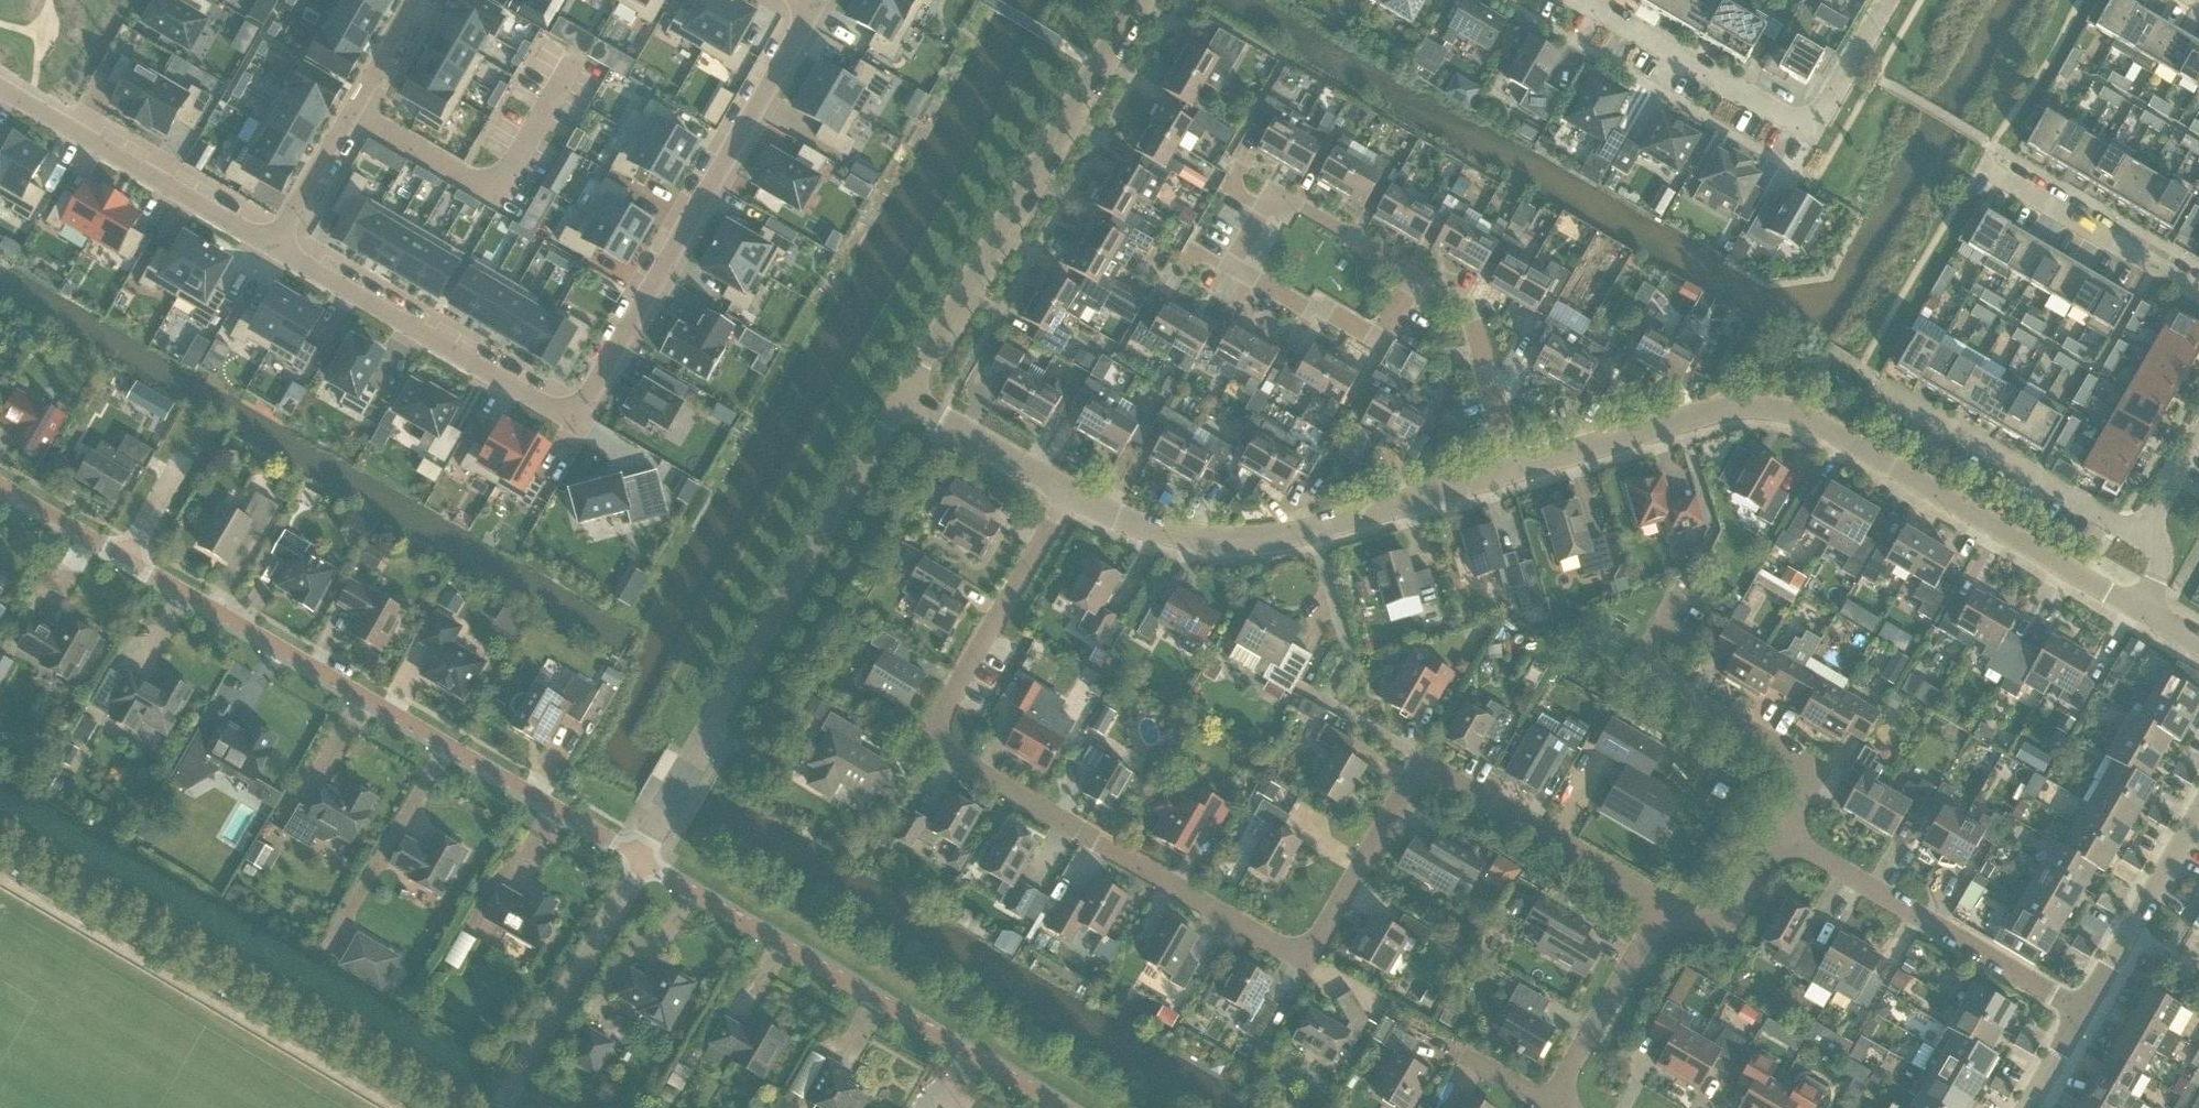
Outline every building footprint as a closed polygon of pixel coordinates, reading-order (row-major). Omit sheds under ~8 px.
[(145,23),(191,50),(208,21),(204,19),(212,6),(202,0),(174,0),(173,1),(171,0),(162,0),(159,6),(156,4),(155,7),(153,7),(152,8),(154,9),(148,19),(147,18),(146,20),(147,20),(145,23)] [(336,17),(371,37),(372,35),(372,34),(382,16),(355,0),(346,0),(336,17)] [(382,16),(391,0),(355,0),(382,16)] [(452,14),(453,15),(454,14),(488,34),(487,35),(496,40),(509,17),(479,0),(460,0),(452,14)] [(620,2),(640,14),(639,16),(652,24),(666,0),(621,0),(620,2)] [(668,33),(681,41),(682,39),(704,51),(733,0),(731,0),(703,0),(694,16),(682,9),(668,33)] [(704,51),(725,63),(724,66),(737,73),(751,49),(739,42),(752,20),(755,14),(735,3),(735,2),(735,1),(734,0),(733,0),(704,51)] [(850,18),(855,21),(878,34),(871,46),(895,60),(902,47),(900,46),(912,24),(871,0),(860,0),(850,18)] [(912,24),(925,3),(931,7),(935,0),(871,0),(912,24)] [(1427,0),(1372,0),(1413,24),(1427,0)] [(1444,40),(1453,46),(1461,32),(1490,50),(1506,22),(1468,0),(1467,0),(1444,40)] [(1672,0),(1644,0),(1642,4),(1642,5),(1643,3),(1654,10),(1653,11),(1654,12),(1655,10),(1663,15),(1672,0)] [(1700,0),(1672,0),(1663,15),(1671,20),(1670,21),(1672,22),(1672,20),(1683,27),(1682,28),(1683,28),(1700,0)] [(1727,0),(1700,0),(1683,28),(1683,29),(1684,27),(1695,34),(1694,35),(1695,36),(1696,34),(1704,39),(1727,0)] [(1750,8),(1737,0),(1727,0),(1704,39),(1712,44),(1711,45),(1713,46),(1713,44),(1724,51),(1723,52),(1724,52),(1750,8)] [(2137,7),(2126,0),(2112,0),(2108,7),(2099,2),(2086,23),(2116,40),(2118,41),(2137,7)] [(526,1),(519,13),(547,30),(554,18),(541,10),(526,1)] [(258,4),(251,17),(266,26),(273,13),(258,4)] [(2133,61),(2158,19),(2137,7),(2118,41),(2116,40),(2111,48),(2133,61)] [(1763,34),(1775,41),(1783,27),(1750,8),(1724,52),(1724,53),(1725,51),(1736,58),(1735,59),(1736,60),(1737,58),(1746,64),(1763,34)] [(442,32),(441,34),(476,54),(476,53),(487,35),(488,34),(454,14),(453,15),(443,33),(442,32)] [(1840,15),(1833,26),(1844,32),(1850,21),(1840,15)] [(325,36),(324,37),(358,57),(359,56),(369,39),(371,37),(336,17),(325,36)] [(550,34),(560,39),(570,23),(560,17),(550,34)] [(2178,31),(2158,19),(2133,61),(2132,63),(2153,75),(2159,65),(2178,31)] [(248,22),(242,32),(256,39),(261,30),(248,22)] [(275,22),(269,34),(276,38),(283,27),(275,22)] [(2179,77),(2198,43),(2178,31),(2159,65),(2179,77)] [(440,37),(430,55),(473,80),(485,59),(476,53),(476,54),(441,34),(440,37)] [(324,36),(311,58),(347,79),(360,57),(359,56),(358,57),(324,37),(325,36),(324,36)] [(1544,84),(1562,55),(1531,37),(1507,77),(1530,91),(1521,106),(1545,120),(1561,93),(1544,84)] [(1428,38),(1414,61),(1436,74),(1450,51),(1428,38)] [(1778,45),(1764,70),(1780,80),(1785,72),(1807,85),(1815,71),(1823,76),(1837,53),(1827,47),(1823,53),(1798,38),(1790,52),(1778,45)] [(594,47),(589,56),(591,57),(611,69),(626,77),(635,61),(598,39),(594,47)] [(1189,42),(1175,65),(1206,83),(1206,84),(1220,91),(1233,69),(1241,57),(1213,40),(1206,52),(1189,42)] [(264,41),(258,53),(265,58),(272,46),(264,41)] [(525,41),(519,52),(527,56),(533,45),(525,41)] [(2198,43),(2179,77),(2198,88),(2198,43)] [(2092,47),(2078,72),(2089,78),(2103,53),(2092,47)] [(2076,67),(2084,54),(2074,48),(2067,62),(2076,67)] [(519,52),(512,63),(520,68),(527,56),(519,52)] [(418,75),(418,76),(461,101),(473,80),(430,55),(418,75)] [(124,57),(110,81),(122,88),(112,104),(128,113),(126,116),(138,123),(163,79),(136,63),(136,64),(124,57)] [(298,61),(286,83),(329,108),(328,109),(329,110),(343,87),(298,61)] [(810,84),(809,86),(859,116),(872,95),(882,100),(893,80),(862,62),(851,80),(823,64),(820,68),(811,85),(810,84)] [(2069,81),(2076,67),(2067,62),(2059,75),(2069,81)] [(1198,97),(1206,84),(1206,83),(1175,65),(1162,89),(1193,107),(1193,106),(1202,112),(1207,114),(1212,105),(1198,97)] [(246,72),(240,84),(247,88),(254,77),(246,72)] [(2118,88),(2123,78),(2113,72),(2108,82),(2118,88)] [(1592,73),(1566,118),(1606,142),(1598,155),(1610,162),(1626,136),(1615,129),(1618,124),(1612,120),(1628,93),(1592,73)] [(417,74),(404,97),(424,108),(417,121),(441,135),(461,101),(418,76),(418,75),(417,74)] [(2123,78),(2118,88),(2128,94),(2133,84),(2123,78)] [(163,79),(138,123),(150,130),(151,127),(167,136),(176,119),(195,130),(213,99),(193,87),(189,94),(163,79)] [(501,82),(495,93),(503,98),(509,86),(501,82)] [(286,83),(274,103),(317,129),(319,126),(318,126),(328,109),(329,108),(286,83)] [(240,84),(233,95),(241,99),(247,88),(240,84)] [(799,105),(796,109),(825,125),(818,138),(849,156),(857,143),(847,137),(859,116),(809,86),(808,88),(799,105)] [(2109,103),(2115,93),(2104,87),(2099,97),(2109,103)] [(495,93),(488,104),(496,109),(503,98),(495,93)] [(2115,93),(2109,103),(2119,109),(2125,99),(2115,93)] [(2159,112),(2164,102),(2154,96),(2149,106),(2159,112)] [(1281,164),(1299,133),(1305,124),(1307,119),(1268,97),(1253,124),(1268,133),(1258,150),(1281,164)] [(633,107),(622,128),(635,136),(685,165),(687,163),(686,163),(696,146),(697,143),(677,131),(669,127),(676,114),(652,101),(645,114),(633,107)] [(2164,102),(2159,112),(2169,117),(2175,108),(2164,102)] [(274,103),(262,124),(305,149),(316,130),(316,131),(317,129),(274,103)] [(1149,128),(1180,146),(1188,132),(1201,140),(1207,131),(1193,123),(1162,104),(1149,128)] [(1193,107),(1188,115),(1198,120),(1202,112),(1193,106),(1193,107)] [(713,107),(706,119),(719,126),(726,114),(713,107)] [(2049,159),(2069,125),(2039,108),(2027,128),(2037,134),(2029,147),(2049,159)] [(216,110),(210,121),(217,126),(224,114),(216,110)] [(2150,127),(2156,117),(2146,111),(2140,121),(2150,127)] [(1331,112),(1322,128),(1330,133),(1339,116),(1331,112)] [(1642,150),(1627,141),(1612,167),(1629,177),(1640,157),(1648,161),(1651,156),(1679,172),(1700,136),(1663,114),(1642,150)] [(1340,115),(1336,123),(1341,126),(1346,118),(1340,115)] [(2156,117),(2150,127),(2160,133),(2166,123),(2156,117)] [(2195,120),(2190,130),(2198,135),(2198,122),(2195,120)] [(1528,121),(1520,135),(1534,144),(1542,130),(1528,121)] [(262,124),(250,145),(293,170),(293,169),(305,149),(262,124)] [(1299,133),(1281,164),(1304,178),(1322,147),(1322,146),(1330,133),(1322,128),(1320,127),(1318,131),(1305,124),(1299,133)] [(1225,125),(1218,137),(1229,144),(1236,132),(1225,125)] [(2070,170),(2089,137),(2069,125),(2049,159),(2070,170)] [(570,141),(566,148),(576,153),(587,133),(577,128),(570,141)] [(622,128),(610,147),(622,153),(621,155),(613,168),(645,186),(652,174),(673,186),(674,183),(684,166),(684,167),(685,165),(635,136),(622,128)] [(1172,159),(1180,146),(1149,128),(1135,151),(1144,156),(1166,169),(1166,168),(1172,172),(1180,176),(1186,167),(1172,159)] [(24,143),(25,144),(26,142),(3,129),(0,133),(0,185),(24,143)] [(2191,151),(2197,141),(2187,135),(2181,145),(2191,151)] [(1341,194),(1359,163),(1346,155),(1354,141),(1344,136),(1336,149),(1328,144),(1321,156),(1329,161),(1318,180),(1341,194)] [(2110,149),(2109,148),(2089,137),(2070,170),(2090,182),(2110,149)] [(369,138),(362,150),(377,158),(384,147),(369,138)] [(234,163),(227,176),(254,192),(261,180),(282,192),(295,169),(293,169),(293,170),(250,145),(243,140),(230,161),(234,163)] [(2136,153),(2115,141),(2113,140),(2109,148),(2110,149),(2090,182),(2111,194),(2130,161),(2132,161),(2136,153)] [(0,185),(0,196),(16,205),(13,211),(30,222),(47,194),(30,184),(47,156),(25,144),(24,143),(0,185)] [(764,173),(758,184),(801,209),(819,179),(818,179),(829,160),(805,145),(794,165),(773,153),(762,172),(764,173)] [(563,152),(559,159),(574,168),(581,156),(576,153),(566,148),(563,152)] [(193,152),(186,163),(199,170),(205,159),(193,152)] [(1160,194),(1172,172),(1166,168),(1166,169),(1144,156),(1138,168),(1121,158),(1107,181),(1138,199),(1152,207),(1160,194)] [(1718,156),(1694,198),(1731,220),(1734,215),(1736,216),(1749,223),(1766,194),(1753,186),(1757,179),(1744,172),(1747,166),(1736,159),(1733,165),(1718,156)] [(1359,163),(1341,194),(1364,207),(1382,177),(1382,176),(1390,163),(1380,157),(1372,171),(1359,163)] [(2151,172),(2132,161),(2130,161),(2111,194),(2131,206),(2151,172)] [(1407,162),(1400,174),(1409,179),(1416,168),(1407,162)] [(418,167),(414,174),(425,181),(429,173),(418,167)] [(1186,167),(1180,176),(1203,190),(1208,180),(1186,167)] [(2171,184),(2151,173),(2151,172),(2131,206),(2152,218),(2171,184)] [(429,173),(425,181),(436,187),(441,180),(429,173)] [(356,174),(334,211),(346,218),(335,239),(357,252),(358,251),(357,250),(377,215),(376,214),(357,203),(370,182),(356,174)] [(1391,187),(1373,218),(1420,245),(1438,214),(1437,214),(1445,200),(1436,195),(1428,208),(1401,193),(1409,179),(1400,174),(1392,187),(1391,187)] [(1462,177),(1453,192),(1464,198),(1473,183),(1462,177)] [(2198,191),(2198,190),(2194,186),(2177,177),(2172,185),(2171,184),(2152,218),(2175,232),(2198,191)] [(601,194),(589,214),(640,243),(641,241),(650,225),(652,221),(624,205),(631,193),(607,179),(599,193),(601,194)] [(1094,204),(1115,217),(1124,222),(1125,222),(1138,230),(1143,221),(1144,220),(1130,212),(1138,199),(1107,181),(1094,204)] [(66,191),(48,223),(61,230),(65,224),(91,239),(116,195),(105,188),(103,190),(88,182),(78,198),(66,191)] [(459,190),(455,198),(466,204),(470,197),(459,190)] [(1821,207),(1792,191),(1778,216),(1765,209),(1749,239),(1770,251),(1782,244),(1784,242),(1798,249),(1804,239),(1809,242),(1818,226),(1813,223),(1821,207)] [(116,195),(91,239),(118,255),(118,254),(131,261),(145,237),(132,230),(142,213),(127,204),(128,202),(116,195)] [(466,204),(462,212),(473,218),(477,211),(482,203),(470,197),(466,204)] [(1656,201),(1652,208),(1664,215),(1668,208),(1656,201)] [(534,203),(525,218),(541,227),(550,212),(534,203)] [(1522,203),(1511,222),(1517,225),(1524,214),(1530,217),(1535,210),(1522,203)] [(1452,217),(1434,248),(1457,261),(1475,231),(1461,223),(1468,212),(1469,209),(1460,204),(1452,217)] [(2197,224),(2198,221),(2198,207),(2195,205),(2188,218),(2197,224)] [(377,215),(357,250),(358,251),(377,262),(402,219),(381,206),(376,214),(377,215)] [(1187,209),(1180,222),(1190,228),(1198,215),(1187,209)] [(1990,259),(2009,225),(1988,212),(1980,225),(1971,220),(1958,241),(1988,258),(1990,259)] [(568,228),(560,242),(592,260),(599,248),(627,264),(629,261),(638,245),(639,245),(640,243),(589,214),(578,234),(568,228)] [(1151,238),(1145,234),(1138,230),(1125,222),(1124,222),(1115,217),(1108,228),(1094,220),(1081,243),(1122,267),(1125,269),(1138,248),(1147,254),(1156,241),(1151,238)] [(1506,230),(1505,230),(1509,223),(1500,217),(1488,238),(1475,231),(1457,261),(1480,275),(1489,260),(1498,244),(1504,234),(1506,230)] [(2190,237),(2197,224),(2188,218),(2180,232),(2190,237)] [(402,219),(377,262),(396,273),(398,274),(423,231),(402,219)] [(1143,221),(1138,230),(1145,234),(1151,238),(1156,229),(1143,221)] [(514,222),(509,230),(521,236),(525,229),(520,226),(514,222)] [(716,244),(715,246),(757,270),(757,271),(766,277),(779,254),(785,258),(793,244),(765,228),(758,241),(735,228),(730,224),(718,244),(718,245),(716,244)] [(2010,271),(2030,237),(2009,225),(1990,259),(1988,258),(1984,266),(2006,280),(2011,272),(2010,271)] [(525,229),(521,236),(532,243),(536,235),(525,229)] [(423,231),(398,274),(400,276),(400,275),(419,286),(444,243),(423,231)] [(834,231),(825,245),(836,252),(845,237),(834,231)] [(1525,247),(1516,241),(1504,234),(1498,244),(1489,260),(1500,267),(1489,285),(1512,299),(1531,268),(1517,261),(1525,247)] [(157,256),(141,284),(154,292),(158,286),(179,298),(209,247),(207,246),(206,247),(185,235),(174,255),(169,263),(157,256)] [(2031,283),(2050,249),(2030,237),(2010,271),(2011,272),(2031,283)] [(2167,238),(2162,248),(2179,258),(2185,248),(2167,238)] [(1739,240),(1733,250),(1731,255),(1741,261),(1750,246),(1739,240)] [(444,243),(419,286),(438,297),(440,298),(465,255),(444,243)] [(1114,281),(1122,267),(1081,243),(1067,266),(1087,278),(1098,284),(1112,292),(1118,282),(1114,281)] [(715,249),(704,269),(709,272),(732,285),(725,298),(748,311),(756,298),(745,291),(757,271),(757,270),(715,246),(714,248),(715,248),(715,249)] [(209,247),(179,298),(200,310),(194,320),(208,328),(226,296),(214,289),(230,261),(210,249),(210,248),(209,247)] [(2051,295),(2071,261),(2050,249),(2031,283),(2051,295)] [(1592,279),(1604,259),(1589,250),(1577,271),(1592,279)] [(551,252),(547,260),(558,266),(562,259),(551,252)] [(562,259),(558,266),(569,273),(574,265),(562,259)] [(2072,307),(2092,273),(2071,261),(2051,295),(2072,307)] [(477,262),(452,305),(454,306),(473,318),(498,275),(477,262)] [(1570,272),(1561,268),(1552,262),(1544,276),(1531,268),(1512,299),(1536,313),(1554,282),(1553,282),(1554,280),(1563,285),(1570,272)] [(1949,285),(1957,271),(1947,266),(1939,279),(1949,285)] [(1087,278),(1080,289),(1049,271),(1036,294),(1066,312),(1080,320),(1088,307),(1100,314),(1104,306),(1112,292),(1098,284),(1087,278)] [(2092,319),(2112,285),(2092,273),(2072,307),(2091,318),(2092,319)] [(498,275),(473,318),(491,328),(491,329),(494,330),(519,286),(498,275)] [(1941,298),(1949,285),(1939,279),(1932,292),(1941,298)] [(68,285),(63,293),(71,297),(75,289),(68,285)] [(1143,285),(1132,303),(1142,308),(1153,291),(1143,285)] [(2086,326),(2088,327),(2109,340),(2134,298),(2112,285),(2092,319),(2091,318),(2086,326)] [(519,286),(494,330),(496,331),(514,341),(534,308),(535,308),(540,299),(519,286)] [(248,309),(232,337),(246,345),(249,339),(270,351),(299,301),(298,300),(297,300),(277,288),(260,316),(248,309)] [(1990,305),(1996,295),(1986,289),(1980,299),(1990,305)] [(1703,317),(1714,297),(1704,291),(1693,311),(1703,317)] [(1112,292),(1104,306),(1119,315),(1134,323),(1142,310),(1127,301),(1112,292)] [(1059,326),(1066,312),(1036,294),(1022,317),(1041,328),(1033,340),(1060,355),(1072,334),(1059,326)] [(1940,299),(1932,295),(1925,307),(1933,311),(1940,299)] [(1996,295),(1990,305),(2000,311),(2006,301),(1996,295)] [(299,301),(270,351),(291,363),(290,366),(304,374),(317,350),(305,342),(322,314),(301,302),(299,301)] [(2144,320),(2151,307),(2142,301),(2134,315),(2144,320)] [(1147,311),(1130,339),(1132,340),(1143,347),(1153,352),(1155,348),(1168,355),(1174,346),(1192,316),(1168,302),(1159,318),(1148,312),(1147,311)] [(1981,320),(1987,311),(1977,305),(1971,315),(1981,320)] [(534,308),(514,341),(533,352),(534,353),(535,353),(555,320),(554,319),(535,308),(534,308)] [(1668,320),(1659,315),(1649,309),(1638,330),(1646,335),(1632,359),(1655,372),(1673,342),(1660,334),(1668,320)] [(534,353),(533,354),(535,355),(554,366),(556,367),(569,348),(580,354),(594,330),(559,310),(554,319),(555,320),(535,353),(534,353)] [(679,322),(661,353),(709,380),(727,350),(723,348),(736,326),(709,310),(696,332),(679,322)] [(1575,324),(1597,335),(1604,321),(1582,310),(1575,324)] [(1987,311),(1981,320),(1992,326),(1997,316),(1987,311)] [(2198,352),(2198,325),(2176,312),(2165,332),(2198,352)] [(2031,329),(2037,319),(2027,313),(2021,323),(2031,329)] [(2136,334),(2144,320),(2134,315),(2126,328),(2136,334)] [(1196,361),(1212,335),(1215,329),(1192,316),(1174,346),(1187,354),(1179,368),(1189,374),(1196,361)] [(1549,316),(1534,342),(1545,348),(1534,368),(1557,382),(1575,351),(1584,337),(1549,316)] [(2037,319),(2031,329),(2042,335),(2047,325),(2037,319)] [(1239,369),(1257,338),(1234,325),(1224,342),(1212,335),(1196,361),(1209,369),(1208,370),(1218,375),(1226,362),(1239,369)] [(739,343),(759,355),(768,340),(747,328),(739,343)] [(1411,340),(1429,348),(1435,336),(1416,328),(1411,340)] [(1919,380),(1939,346),(1908,328),(1896,349),(1905,354),(1898,367),(1919,380)] [(2023,344),(2028,335),(2018,329),(2013,338),(2023,344)] [(2165,332),(2153,352),(2190,373),(2190,372),(2189,372),(2198,355),(2198,352),(2165,332)] [(2028,335),(2023,344),(2033,350),(2038,340),(2028,335)] [(200,336),(193,347),(204,354),(211,343),(200,336)] [(1673,342),(1655,372),(1679,386),(1697,355),(1696,355),(1704,341),(1695,336),(1687,349),(1673,342)] [(1575,351),(1557,382),(1580,395),(1591,376),(1603,383),(1622,351),(1608,343),(1605,349),(1597,344),(1584,337),(1575,351)] [(2073,353),(2078,343),(2068,337),(2062,347),(2073,353)] [(1257,338),(1239,369),(1252,377),(1244,391),(1253,396),(1256,391),(1261,382),(1262,383),(1280,352),(1257,338)] [(354,339),(329,381),(349,392),(342,403),(364,416),(378,392),(365,384),(384,353),(365,342),(364,344),(354,339)] [(217,340),(211,351),(226,359),(232,349),(217,340)] [(2121,359),(2129,346),(2119,340),(2111,353),(2121,359)] [(2131,372),(2143,347),(2131,341),(2120,366),(2131,372)] [(2078,343),(2073,353),(2083,359),(2088,349),(2078,343)] [(1096,344),(1090,355),(1107,365),(1113,354),(1096,344)] [(1021,414),(1039,383),(1026,376),(1034,362),(1005,345),(991,370),(1010,381),(998,401),(1021,414)] [(1319,391),(1337,360),(1314,346),(1304,362),(1292,355),(1277,382),(1276,384),(1298,396),(1306,383),(1319,391)] [(1940,392),(1960,358),(1939,346),(1919,380),(1940,392)] [(1759,348),(1752,358),(1763,364),(1769,354),(1759,348)] [(1081,350),(1074,363),(1091,373),(1098,360),(1081,350)] [(1424,370),(1426,367),(1429,361),(1413,352),(1408,360),(1424,370)] [(2189,373),(2190,373),(2153,352),(2142,371),(2178,393),(2179,392),(2178,392),(2189,373)] [(2064,368),(2069,358),(2059,353),(2054,362),(2064,368)] [(2113,372),(2121,359),(2111,353),(2103,367),(2113,372)] [(1960,404),(1980,370),(1960,358),(1940,392),(1960,404)] [(2069,358),(2064,368),(2074,374),(2080,364),(2069,358)] [(1337,360),(1319,391),(1332,398),(1324,412),(1334,418),(1342,404),(1360,373),(1337,360)] [(1094,370),(1091,374),(1102,381),(1105,376),(1094,370)] [(1981,416),(2001,382),(1980,370),(1960,404),(1981,416)] [(2104,371),(2091,401),(2103,406),(2116,377),(2104,371)] [(2178,393),(2142,371),(2131,390),(2167,412),(2168,411),(2167,411),(2177,392),(2178,393)] [(1362,422),(1385,436),(1403,405),(1411,391),(1399,384),(1379,373),(1355,413),(1364,419),(1362,422)] [(638,389),(627,407),(632,411),(628,418),(646,428),(650,421),(669,432),(685,403),(680,400),(687,388),(663,374),(656,386),(649,382),(646,380),(640,390),(638,389)] [(2091,393),(2099,380),(2089,374),(2081,387),(2091,393)] [(1276,384),(1277,382),(1269,377),(1261,390),(1270,395),(1276,384)] [(1067,418),(1073,407),(1073,406),(1082,390),(1061,378),(1053,391),(1039,383),(1021,414),(1045,428),(1055,411),(1067,418)] [(1181,384),(1170,378),(1163,389),(1174,396),(1181,384)] [(1110,391),(1101,386),(1089,379),(1082,390),(1073,406),(1073,407),(1084,413),(1074,430),(1097,444),(1115,413),(1124,399),(1110,391)] [(413,380),(395,412),(439,437),(430,453),(446,462),(462,434),(448,426),(461,403),(442,392),(440,396),(413,380)] [(139,382),(129,399),(166,421),(176,404),(139,382)] [(2002,428),(2021,394),(2001,382),(1981,416),(2002,428)] [(288,394),(279,411),(292,418),(302,402),(308,391),(294,383),(288,394)] [(2083,407),(2091,393),(2081,387),(2074,401),(2083,407)] [(2167,412),(2131,390),(2130,392),(2125,390),(2116,406),(2120,408),(2119,410),(2156,431),(2155,430),(2166,412),(2167,412)] [(18,391),(2,419),(21,431),(15,442),(27,449),(28,453),(33,457),(37,456),(43,459),(68,418),(53,408),(52,403),(45,399),(39,400),(38,402),(18,391)] [(2021,394),(2002,428),(2022,440),(2046,398),(2045,397),(2041,405),(2040,405),(2024,395),(2021,394)] [(1165,408),(1173,413),(1180,401),(1172,396),(1165,408)] [(2068,410),(2047,398),(2046,398),(2022,440),(2044,452),(2068,410)] [(1115,413),(1097,444),(1121,457),(1132,439),(1143,445),(1152,432),(1151,432),(1158,419),(1146,412),(1137,407),(1124,399),(1115,413)] [(1403,405),(1385,436),(1408,450),(1427,419),(1426,419),(1434,405),(1425,399),(1417,413),(1403,405)] [(735,414),(716,403),(709,415),(728,426),(735,414)] [(1185,420),(1177,415),(1173,413),(1165,408),(1158,419),(1151,432),(1152,432),(1162,438),(1150,459),(1173,473),(1192,441),(1200,428),(1200,427),(1186,419),(1185,420)] [(2156,431),(2119,410),(2118,412),(2114,409),(2104,425),(2109,428),(2108,429),(2145,451),(2145,450),(2144,450),(2155,431),(2156,432),(2156,431)] [(1254,414),(1238,441),(1250,447),(1244,458),(1239,465),(1263,479),(1280,448),(1288,434),(1275,427),(1266,421),(1254,414)] [(2074,435),(2082,422),(2072,416),(2064,430),(2074,435)] [(476,443),(462,468),(476,475),(477,473),(498,485),(527,435),(526,435),(505,422),(488,450),(476,443)] [(393,432),(390,431),(382,426),(373,442),(383,449),(393,432)] [(2144,451),(2145,451),(2108,429),(2097,449),(2133,470),(2134,469),(2133,469),(2143,451),(2144,451)] [(2066,449),(2074,435),(2064,430),(2056,443),(2066,449)] [(1324,433),(1317,445),(1329,452),(1336,441),(1324,433)] [(527,435),(498,485),(519,498),(518,500),(531,508),(545,484),(533,477),(550,447),(527,434),(526,435),(527,435)] [(1280,448),(1263,479),(1286,492),(1297,473),(1309,479),(1323,455),(1288,434),(1280,448)] [(1192,441),(1173,473),(1197,486),(1207,468),(1218,475),(1235,447),(1214,435),(1205,449),(1192,441)] [(147,469),(155,456),(157,452),(128,436),(112,463),(93,452),(90,459),(84,455),(76,468),(82,472),(78,479),(116,501),(138,463),(147,469)] [(2133,470),(2097,449),(2096,450),(2091,448),(2082,464),(2086,466),(2085,469),(2107,482),(2103,488),(2117,496),(2132,470),(2133,471),(2133,470)] [(1755,453),(1753,457),(1744,451),(1738,453),(1724,476),(1725,482),(1735,488),(1733,492),(1763,509),(1758,517),(1772,525),(1790,495),(1777,487),(1786,471),(1755,453)] [(238,462),(238,452),(225,452),(225,462),(238,462)] [(427,459),(419,472),(438,482),(445,469),(427,459)] [(2060,461),(2053,472),(2072,483),(2079,472),(2060,461)] [(622,476),(571,490),(580,524),(630,511),(633,524),(669,514),(657,472),(623,481),(622,476)] [(1698,495),(1685,499),(1671,503),(1663,476),(1628,486),(1640,527),(1666,519),(1670,535),(1693,528),(1694,529),(1707,525),(1698,495)] [(982,557),(1000,527),(977,514),(985,499),(957,483),(943,507),(948,510),(939,525),(949,531),(946,536),(982,557)] [(1836,531),(1856,498),(1831,483),(1817,508),(1806,502),(1787,533),(1801,541),(1806,531),(1829,544),(1836,531)] [(201,545),(230,562),(250,527),(263,534),(280,505),(258,493),(244,516),(224,505),(201,545)] [(1856,498),(1836,531),(1829,544),(1851,557),(1843,571),(1856,578),(1877,543),(1866,536),(1880,512),(1856,498)] [(1234,500),(1228,509),(1240,516),(1245,506),(1234,500)] [(1587,574),(1613,566),(1605,539),(1591,543),(1578,501),(1544,511),(1559,562),(1581,555),(1587,574)] [(1530,506),(1511,509),(1518,545),(1537,541),(1530,506)] [(370,520),(365,529),(374,535),(380,525),(370,520)] [(1493,526),(1464,534),(1476,577),(1500,570),(1506,591),(1526,585),(1525,583),(1536,580),(1530,561),(1520,564),(1516,552),(1502,556),(1493,526)] [(1911,575),(1930,541),(1906,527),(1891,551),(1881,545),(1862,577),(1875,584),(1880,576),(1888,581),(1896,566),(1911,575)] [(295,600),(314,611),(338,572),(307,553),(311,546),(288,532),(275,553),(292,564),(278,586),(297,597),(295,600)] [(1930,541),(1911,575),(1923,582),(1914,597),(1924,603),(1919,612),(1932,620),(1951,586),(1940,580),(1955,555),(1930,541)] [(1679,544),(1677,549),(1678,553),(1682,556),(1687,554),(1689,550),(1688,545),(1683,543),(1679,544)] [(360,562),(371,568),(380,552),(370,546),(360,562)] [(899,546),(890,561),(911,573),(920,558),(899,546)] [(1422,606),(1440,601),(1430,569),(1413,575),(1407,552),(1374,561),(1387,605),(1419,595),(1422,606)] [(905,595),(922,605),(916,614),(950,634),(968,602),(944,588),(952,575),(925,559),(905,595)] [(1103,642),(1116,618),(1102,610),(1121,577),(1092,560),(1069,600),(1088,611),(1079,628),(1103,642)] [(1621,564),(1615,576),(1616,580),(1630,576),(1626,563),(1621,564)] [(1818,563),(1811,575),(1816,578),(1823,566),(1818,563)] [(1801,591),(1807,581),(1788,570),(1782,580),(1801,591)] [(353,634),(383,651),(407,611),(353,580),(339,604),(362,617),(353,634)] [(626,588),(619,600),(631,606),(638,595),(626,588)] [(1202,646),(1219,616),(1192,600),(1194,597),(1179,588),(1166,611),(1154,605),(1138,633),(1150,641),(1161,622),(1182,635),(1178,641),(1180,649),(1195,658),(1202,646)] [(1976,639),(1998,601),(1986,594),(1985,596),(1976,591),(1964,610),(1953,604),(1938,629),(1959,641),(1964,632),(1976,639)] [(456,615),(464,601),(447,592),(440,606),(456,615)] [(1849,601),(1841,614),(1855,623),(1863,609),(1849,601)] [(2004,677),(2023,645),(2007,635),(2018,615),(2009,610),(2010,608),(1998,601),(1976,639),(1988,646),(1983,655),(1992,660),(1987,667),(2004,677)] [(1238,643),(1230,658),(1253,671),(1261,656),(1273,662),(1264,678),(1291,693),(1313,656),(1292,644),(1300,628),(1260,605),(1238,643)] [(1751,611),(1741,605),(1734,617),(1744,624),(1751,611)] [(425,672),(448,685),(447,688),(465,699),(486,662),(453,643),(462,626),(438,613),(421,642),(437,651),(425,672)] [(521,615),(510,633),(518,638),(529,620),(521,615)] [(101,636),(71,618),(61,635),(36,621),(21,646),(46,660),(44,664),(74,681),(101,636)] [(870,625),(859,619),(853,629),(864,635),(870,625)] [(1887,623),(1879,636),(1906,652),(1913,638),(1887,623)] [(1743,687),(1767,646),(1729,624),(1714,650),(1732,661),(1725,673),(1729,675),(1727,678),(1743,687)] [(906,708),(925,676),(902,662),(911,648),(881,630),(872,645),(886,653),(868,685),(906,708)] [(1790,694),(1805,669),(1822,640),(1807,631),(1802,641),(1796,637),(1788,650),(1779,653),(1767,646),(1743,687),(1760,697),(1761,694),(1765,696),(1772,684),(1790,694)] [(2052,683),(2074,645),(2062,638),(2061,640),(2052,635),(2040,655),(2023,645),(2004,677),(2006,678),(2000,688),(2016,698),(2026,680),(2035,685),(2040,676),(2052,683)] [(2124,655),(2136,662),(2145,647),(2133,640),(2124,655)] [(1501,645),(1488,647),(1489,660),(1503,658),(1501,645)] [(2074,645),(2052,683),(2064,690),(2059,699),(2079,711),(2094,686),(2083,679),(2094,660),(2085,655),(2086,652),(2074,645)] [(1110,655),(1098,648),(1090,661),(1103,668),(1110,655)] [(1896,652),(1881,678),(1896,687),(1911,661),(1896,652)] [(15,662),(0,654),(0,688),(15,662)] [(1461,657),(1455,667),(1465,673),(1471,663),(1461,657)] [(1439,699),(1454,673),(1431,660),(1425,671),(1410,662),(1396,685),(1387,680),(1378,695),(1387,701),(1386,703),(1413,718),(1428,692),(1439,699)] [(2152,695),(2195,721),(2198,715),(2198,672),(2181,661),(2172,676),(2165,673),(2152,695)] [(1204,675),(1212,680),(1220,666),(1212,662),(1204,675)] [(605,681),(618,689),(626,675),(612,668),(605,681)] [(131,670),(127,678),(111,669),(91,704),(114,717),(136,730),(143,719),(152,724),(158,723),(170,730),(186,703),(185,703),(193,689),(172,677),(164,690),(131,670)] [(1819,732),(1843,691),(1805,669),(1790,694),(1808,705),(1801,717),(1805,719),(1803,722),(1819,732)] [(1912,675),(1903,691),(1918,700),(1927,684),(1912,675)] [(560,698),(537,685),(531,696),(525,695),(520,696),(516,700),(514,706),(516,711),(520,716),(513,727),(547,747),(566,714),(582,723),(600,691),(574,676),(560,698)] [(1101,696),(1109,683),(1101,679),(1093,692),(1101,696)] [(1046,772),(1065,740),(1037,723),(1048,703),(1038,697),(1042,689),(1027,680),(1013,704),(1027,713),(1006,748),(1046,772)] [(1169,682),(1165,690),(1175,695),(1181,683),(1174,680),(1169,682)] [(2104,686),(2099,694),(2107,698),(2111,690),(2104,686)] [(1881,713),(1870,706),(1843,691),(1819,732),(1836,741),(1837,738),(1841,741),(1846,732),(1864,743),(1881,713)] [(1889,706),(1897,711),(1904,699),(1896,694),(1889,706)] [(2181,744),(2195,721),(2152,695),(2145,708),(2137,703),(2132,713),(2176,738),(2175,740),(2181,744)] [(823,722),(832,707),(816,697),(807,713),(823,722)] [(1298,713),(1312,720),(1315,716),(1323,720),(1327,714),(1304,701),(1298,713)] [(1496,741),(1512,713),(1491,701),(1483,714),(1467,705),(1448,738),(1473,753),(1484,734),(1496,741)] [(1094,727),(1107,734),(1119,714),(1106,706),(1094,727)] [(1535,728),(1508,774),(1538,791),(1551,769),(1554,772),(1568,748),(1576,753),(1589,730),(1567,718),(1563,725),(1543,713),(1535,728)] [(2163,760),(2175,740),(2176,738),(2132,713),(2119,734),(2163,760)] [(875,801),(894,769),(852,744),(860,730),(832,714),(823,730),(831,734),(813,765),(820,769),(810,785),(831,797),(840,781),(875,801)] [(1180,716),(1176,724),(1188,731),(1192,723),(1180,716)] [(2076,723),(2065,716),(2058,728),(2069,735),(2076,723)] [(84,717),(72,736),(86,745),(98,725),(84,717)] [(174,779),(189,787),(220,769),(232,776),(237,775),(240,770),(256,780),(274,749),(272,748),(278,739),(252,723),(246,733),(227,722),(222,731),(207,723),(174,779)] [(1654,841),(1680,796),(1646,777),(1662,750),(1614,722),(1597,750),(1629,768),(1617,790),(1604,812),(1654,841)] [(1343,805),(1366,766),(1348,756),(1356,742),(1326,724),(1318,739),(1337,751),(1315,789),(1343,805)] [(1990,743),(1995,733),(1981,725),(1975,735),(1990,743)] [(2150,782),(2151,781),(2163,760),(2119,734),(2106,757),(2114,762),(2114,760),(2150,782)] [(1097,771),(1084,794),(1114,811),(1135,774),(1110,760),(1115,751),(1095,740),(1082,763),(1097,771)] [(1867,825),(1888,790),(1876,782),(1884,767),(1875,762),(1879,754),(1866,746),(1847,778),(1858,784),(1844,809),(1856,816),(1855,818),(1867,825)] [(2035,771),(2045,777),(2052,766),(2041,759),(2035,771)] [(2158,785),(2151,781),(2150,782),(2114,760),(2114,762),(2101,782),(2144,807),(2158,785)] [(2184,780),(2191,769),(2181,763),(2175,774),(2184,780)] [(2198,773),(2191,769),(2184,780),(2194,785),(2198,776),(2198,773)] [(1259,792),(1274,801),(1281,788),(1266,780),(1259,792)] [(1888,790),(1867,825),(1879,833),(1881,830),(1893,837),(1907,813),(1918,819),(1936,788),(1923,780),(1919,788),(1909,782),(1900,797),(1888,790)] [(2132,829),(2144,807),(2101,782),(2089,804),(2132,829)] [(1939,864),(1965,819),(1946,807),(1956,790),(1943,783),(1929,807),(1941,813),(1922,845),(1929,849),(1927,852),(1939,864)] [(2028,786),(2024,793),(2036,800),(2042,790),(2030,783),(2028,786)] [(302,806),(287,831),(313,846),(318,837),(325,841),(339,837),(341,834),(355,842),(373,811),(371,810),(377,798),(355,784),(347,798),(328,787),(313,812),(302,806)] [(1178,795),(1177,796),(1164,789),(1151,811),(1164,819),(1154,835),(1183,852),(1201,821),(1216,830),(1230,807),(1206,793),(1198,807),(1178,795)] [(276,792),(268,806),(273,809),(282,795),(276,792)] [(935,825),(912,812),(911,813),(899,806),(879,843),(890,850),(897,838),(912,847),(918,836),(935,846),(941,836),(959,847),(960,847),(981,811),(953,794),(935,825)] [(1277,882),(1301,842),(1282,831),(1291,816),(1264,801),(1255,816),(1272,826),(1249,866),(1277,882)] [(2119,851),(2132,829),(2089,804),(2076,826),(2119,851)] [(2027,811),(2019,806),(2012,816),(2021,821),(2027,811)] [(2159,823),(2165,812),(2156,806),(2149,818),(2159,823)] [(2175,817),(2174,817),(2165,812),(2159,823),(2168,829),(2175,817)] [(2002,830),(2008,820),(1995,813),(1992,819),(1984,815),(1978,826),(1965,819),(1939,864),(1956,868),(1957,865),(1964,869),(1983,838),(1994,844),(2002,830)] [(148,817),(139,834),(156,843),(165,827),(148,817)] [(2008,820),(2002,830),(2010,836),(2018,823),(2010,817),(2008,820)] [(1008,826),(983,869),(1005,881),(998,892),(1005,896),(1001,904),(1008,908),(1007,909),(1023,918),(1025,915),(1037,921),(1049,900),(1038,893),(1016,881),(1038,844),(1008,826)] [(2105,874),(2119,851),(2076,826),(2064,846),(2063,848),(2100,869),(2099,871),(2105,874)] [(409,839),(393,863),(413,875),(411,879),(442,897),(468,851),(438,833),(428,850),(409,839)] [(1485,864),(1472,857),(1440,838),(1433,849),(1416,839),(1401,866),(1451,895),(1460,879),(1472,886),(1485,864)] [(263,870),(274,850),(258,842),(247,861),(263,870)] [(2063,848),(2064,846),(2056,842),(2043,865),(2087,890),(2099,871),(2100,869),(2063,848)] [(959,847),(949,864),(961,872),(971,854),(960,847),(959,847)] [(2134,867),(2140,855),(2131,850),(2124,861),(2134,867)] [(2150,861),(2148,860),(2140,855),(2134,867),(2143,872),(2150,861)] [(1524,868),(1503,856),(1493,873),(1500,877),(1495,885),(1510,893),(1524,868)] [(1987,865),(1982,872),(1993,879),(1997,871),(1987,865)] [(2074,912),(2087,890),(2043,865),(2031,886),(2074,912)] [(1987,889),(1986,888),(1989,882),(1977,874),(1960,904),(1973,912),(1987,889)] [(1083,905),(1067,896),(1049,928),(1073,941),(1083,924),(1105,937),(1128,897),(1098,879),(1083,905)] [(1534,902),(1540,890),(1521,879),(1515,891),(1534,902)] [(2062,934),(2074,912),(2031,886),(2018,908),(2062,934)] [(232,887),(228,898),(237,902),(242,891),(232,887)] [(558,904),(557,904),(558,903),(537,891),(530,903),(504,887),(486,917),(536,946),(539,940),(545,941),(550,938),(552,934),(552,929),(549,925),(553,917),(551,916),(558,904)] [(2108,910),(2115,899),(2105,893),(2099,905),(2108,910)] [(1788,899),(1765,939),(1781,949),(1774,960),(1794,972),(1810,945),(1798,938),(1813,914),(1788,899)] [(2124,904),(2123,904),(2115,899),(2108,910),(2118,916),(2124,904)] [(1542,900),(1528,924),(1547,935),(1538,949),(1548,954),(1586,977),(1601,950),(1584,940),(1591,929),(1542,900)] [(2062,934),(2018,908),(1998,942),(1994,940),(1994,942),(2037,967),(2038,965),(2034,963),(2041,952),(2048,957),(2062,934)] [(1425,946),(1433,932),(1405,915),(1397,928),(1375,915),(1359,941),(1357,940),(1350,952),(1388,974),(1410,937),(1425,946)] [(1185,990),(1200,964),(1186,956),(1197,937),(1165,918),(1143,957),(1174,976),(1171,982),(1185,990)] [(487,930),(469,961),(484,969),(502,938),(487,930)] [(1016,930),(1004,950),(1014,956),(1015,956),(1026,936),(1016,930)] [(1835,990),(1863,943),(1851,936),(1849,938),(1840,933),(1828,953),(1811,943),(1810,945),(1794,972),(1833,994),(1835,990)] [(382,987),(399,958),(360,936),(344,965),(382,987)] [(2083,954),(2090,942),(2080,937),(2073,948),(2083,954)] [(2099,948),(2097,947),(2090,942),(2083,954),(2092,959),(2099,948)] [(1863,943),(1835,990),(1868,1009),(1882,984),(1871,977),(1882,958),(1873,952),(1875,950),(1863,943)] [(1908,958),(1902,967),(1912,973),(1917,964),(1908,958)] [(1259,1005),(1273,981),(1241,962),(1230,981),(1217,974),(1202,1000),(1214,1007),(1221,996),(1253,1014),(1243,1031),(1259,1040),(1274,1014),(1259,1005)] [(1687,967),(1682,975),(1695,983),(1699,974),(1687,967)] [(631,971),(616,996),(640,1010),(638,1013),(668,1031),(696,986),(665,968),(655,985),(631,971)] [(1905,991),(1914,977),(1900,969),(1891,983),(1905,991)] [(1961,1006),(2003,1030),(2016,1008),(1974,983),(1961,1006)] [(1386,984),(1377,994),(1395,1010),(1404,1000),(1386,984)] [(1537,1060),(1555,1030),(1540,1021),(1551,1002),(1520,984),(1509,1004),(1516,1007),(1498,1038),(1537,1060)] [(2150,989),(2137,1011),(2169,1030),(2179,1036),(2192,1014),(2150,989)] [(1353,1047),(1369,1020),(1353,991),(1337,1000),(1351,1023),(1346,1030),(1312,1010),(1295,1039),(1333,1061),(1345,1042),(1353,1047)] [(1438,997),(1430,992),(1423,1005),(1431,1010),(1438,997)] [(1907,1024),(1913,1000),(1898,996),(1891,1020),(1907,1024)] [(1894,1006),(1882,999),(1876,1011),(1887,1017),(1894,1006)] [(1695,1016),(1676,1005),(1668,1000),(1649,1033),(1669,1044),(1657,1066),(1678,1078),(1702,1038),(1689,1031),(1695,1016)] [(1990,1052),(1991,1051),(2003,1030),(1961,1006),(1948,1028),(1990,1052)] [(1157,1022),(1172,1030),(1178,1018),(1163,1010),(1157,1022)] [(2182,1038),(2169,1030),(2137,1011),(2124,1033),(2156,1052),(2170,1060),(2182,1038)] [(1761,1012),(1756,1020),(1762,1023),(1767,1015),(1761,1012)] [(727,1018),(712,1043),(736,1057),(734,1060),(764,1078),(788,1037),(758,1019),(749,1035),(742,1031),(743,1027),(727,1018)] [(1785,1028),(1769,1019),(1762,1032),(1778,1040),(1785,1028)] [(1871,1019),(1862,1034),(1870,1038),(1878,1024),(1871,1019)] [(1427,1070),(1409,1060),(1420,1042),(1395,1028),(1384,1047),(1396,1054),(1382,1077),(1387,1079),(1378,1095),(1400,1107),(1413,1107),(1420,1096),(1414,1093),(1427,1070)] [(1998,1055),(1991,1051),(1990,1052),(1948,1028),(1936,1049),(1985,1078),(1998,1055)] [(1702,1038),(1678,1078),(1700,1091),(1717,1061),(1731,1069),(1747,1041),(1727,1029),(1714,1045),(1702,1038)] [(572,1061),(594,1075),(612,1045),(590,1031),(572,1061)] [(2024,1050),(2031,1039),(2021,1033),(2018,1039),(2015,1045),(2024,1050)] [(2156,1052),(2124,1033),(2111,1055),(2143,1074),(2156,1052)] [(1841,1035),(1832,1051),(1845,1059),(1854,1043),(1841,1035)] [(1862,1036),(1850,1056),(1861,1063),(1874,1042),(1862,1036)] [(2034,1055),(2041,1044),(2031,1039),(2024,1050),(2034,1055)] [(1936,1049),(1923,1071),(1973,1100),(1981,1086),(1984,1088),(1989,1080),(1985,1078),(1936,1049)] [(1782,1085),(1770,1078),(1775,1063),(1757,1052),(1743,1076),(1755,1083),(1740,1107),(1769,1107),(1782,1085)] [(2131,1096),(2131,1095),(2143,1074),(2111,1055),(2099,1077),(2131,1096)] [(830,1061),(807,1099),(823,1107),(861,1107),(867,1097),(845,1084),(851,1074),(830,1061)] [(683,1092),(695,1072),(679,1063),(668,1083),(683,1092)] [(1855,1078),(1848,1091),(1858,1097),(1873,1071),(1863,1065),(1855,1078)] [(1973,1100),(1923,1071),(1910,1093),(1918,1098),(1918,1097),(1937,1107),(1968,1107),(1973,1100)] [(1882,1076),(1876,1073),(1872,1080),(1878,1084),(1882,1076)] [(1769,1107),(1798,1107),(1816,1107),(1827,1088),(1807,1077),(1795,1092),(1782,1085),(1769,1107)] [(1999,1093),(2006,1082),(1996,1077),(1990,1088),(1999,1093)] [(2086,1098),(2102,1107),(2142,1107),(2145,1104),(2131,1096),(2099,1077),(2086,1098)] [(2009,1099),(2015,1088),(2006,1082),(1999,1093),(2009,1099)] [(2182,1097),(2191,1102),(2198,1088),(2198,1087),(2190,1082),(2182,1097)] [(1471,1096),(1464,1107),(1492,1107),(1471,1096)] [(1918,1097),(1918,1098),(1912,1107),(1937,1107),(1918,1097)] [(2191,1102),(2182,1097),(2175,1107),(2187,1107),(2191,1102)] [(2086,1098),(2080,1107),(2102,1107),(2086,1098)]
